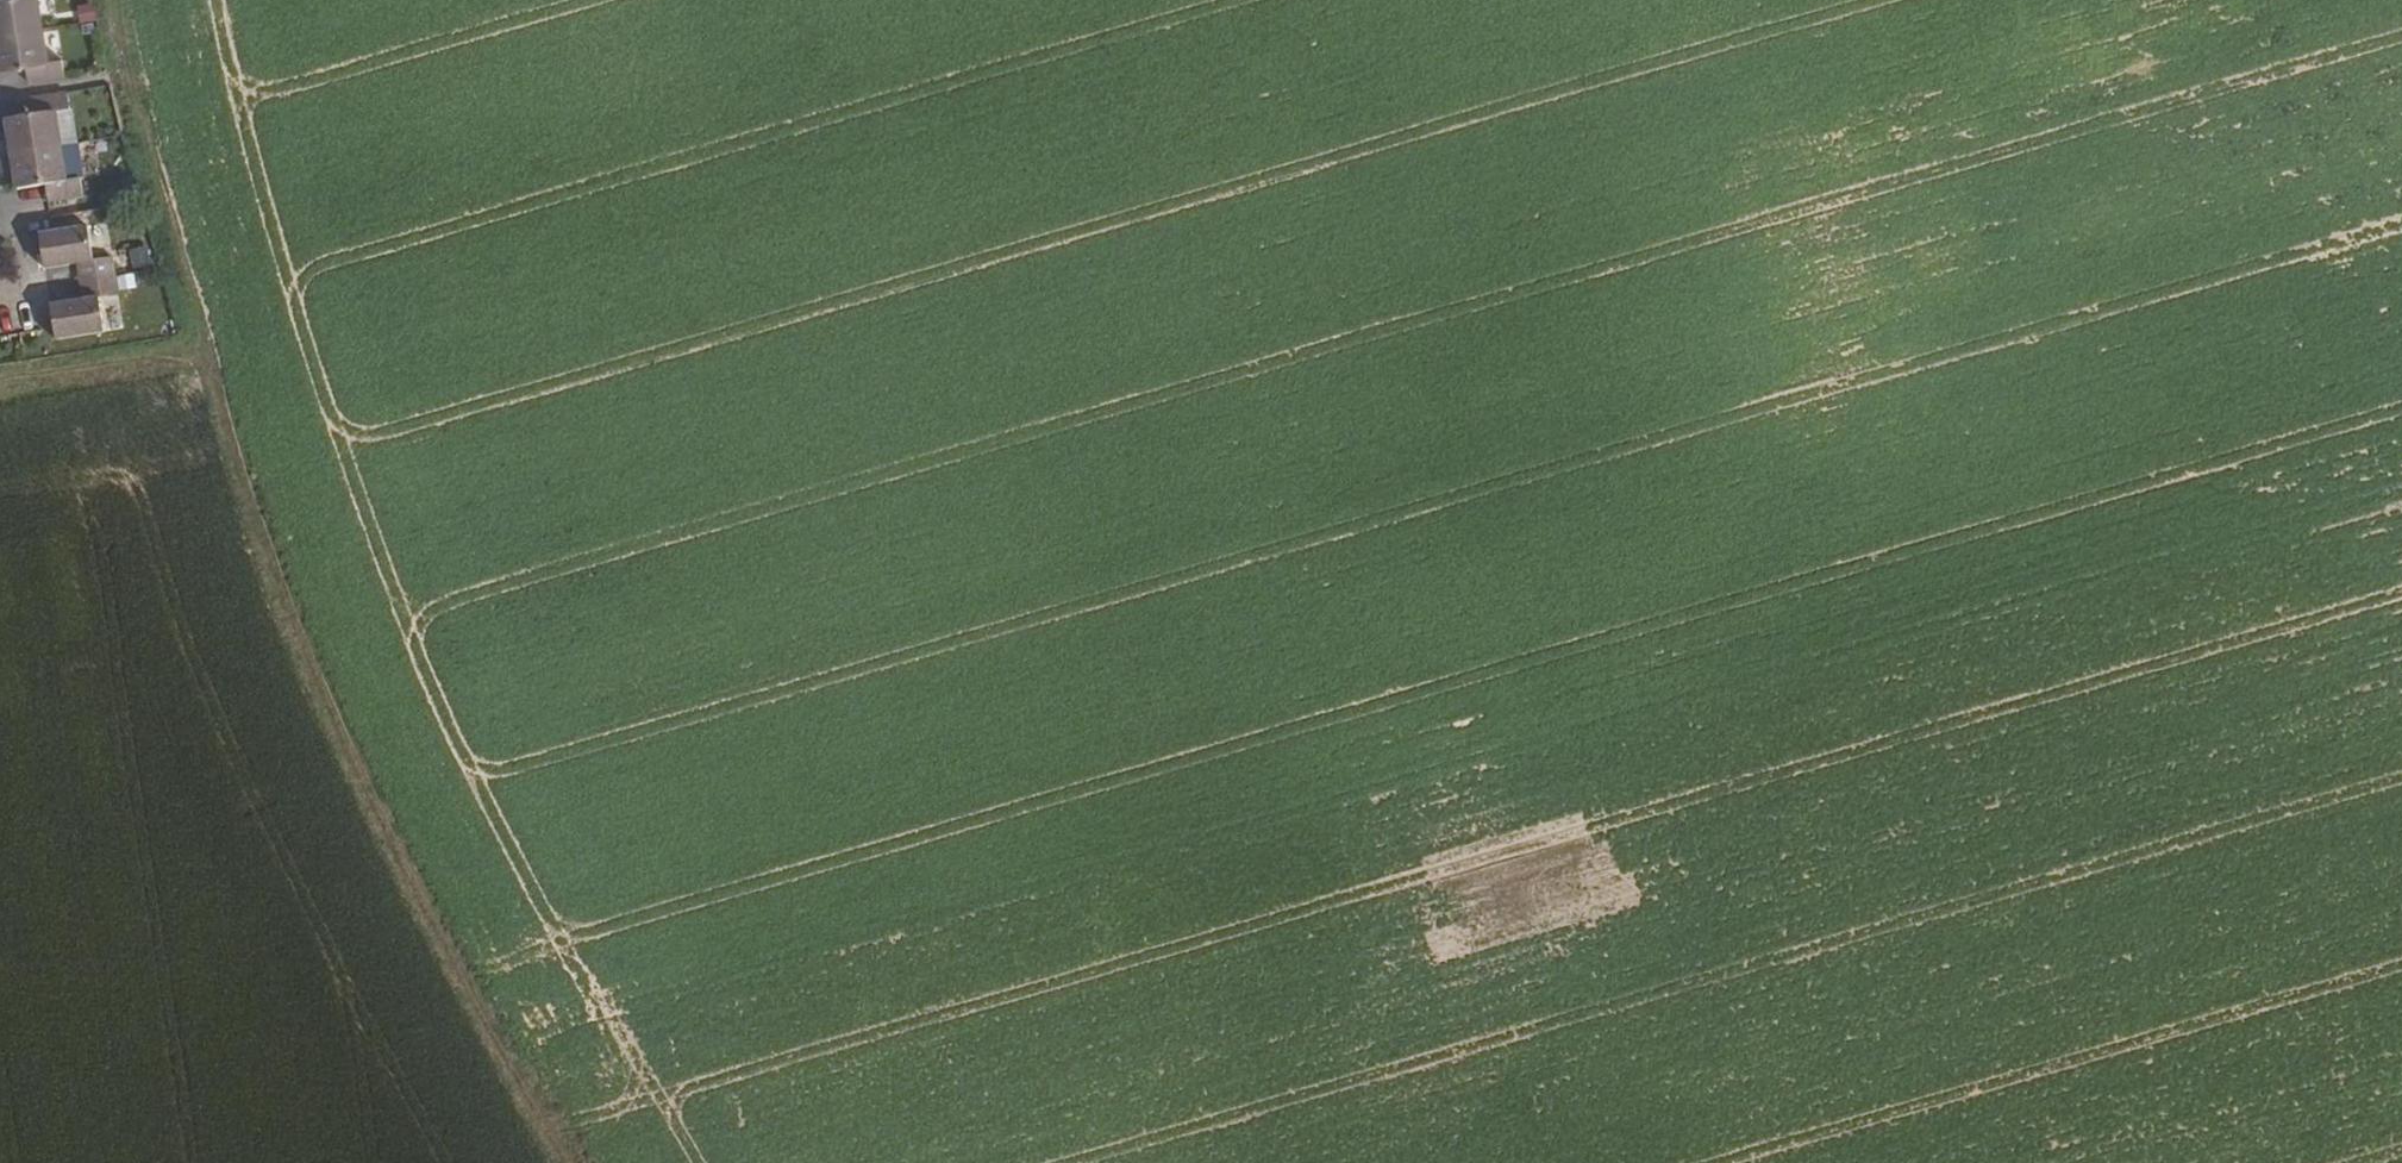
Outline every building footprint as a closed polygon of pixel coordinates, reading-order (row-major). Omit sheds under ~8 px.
[(43,28),(39,0),(0,0),(0,35),(43,28)] [(0,35),(0,72),(23,68),(25,84),(65,78),(62,60),(49,62),(43,28),(0,35)] [(67,93),(28,100),(31,116),(7,119),(12,154),(62,147),(57,112),(70,110),(67,93)] [(62,147),(12,154),(18,190),(43,186),(46,205),(83,198),(79,179),(68,180),(62,147)] [(127,179),(110,183),(114,199),(130,196),(127,179)] [(51,233),(41,235),(46,270),(75,265),(78,282),(116,277),(113,257),(95,259),(89,227),(51,233)] [(116,277),(78,282),(81,299),(51,303),(55,325),(58,341),(106,332),(101,298),(118,296),(116,277)]
